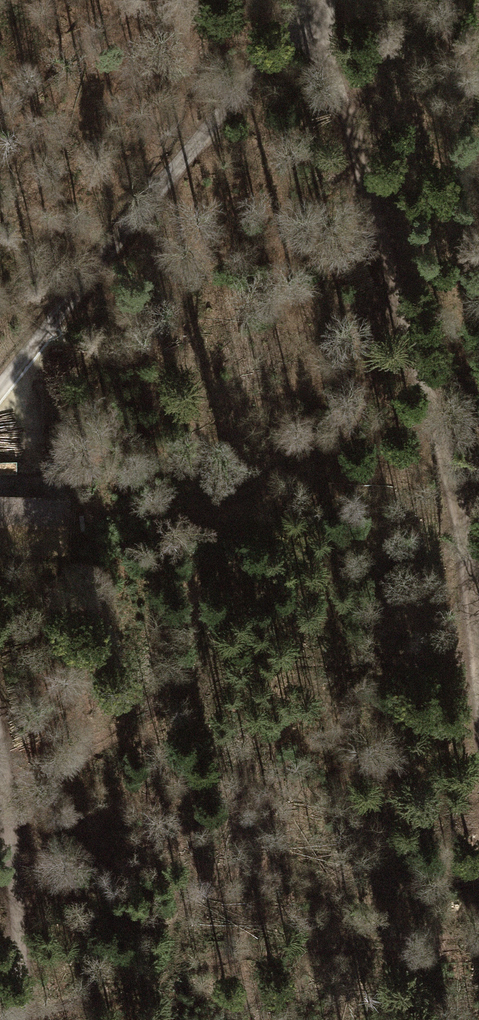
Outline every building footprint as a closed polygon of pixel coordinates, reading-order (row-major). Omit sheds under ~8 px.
[(0,491),(0,549),(69,552),(71,494),(1,491),(0,491)]
